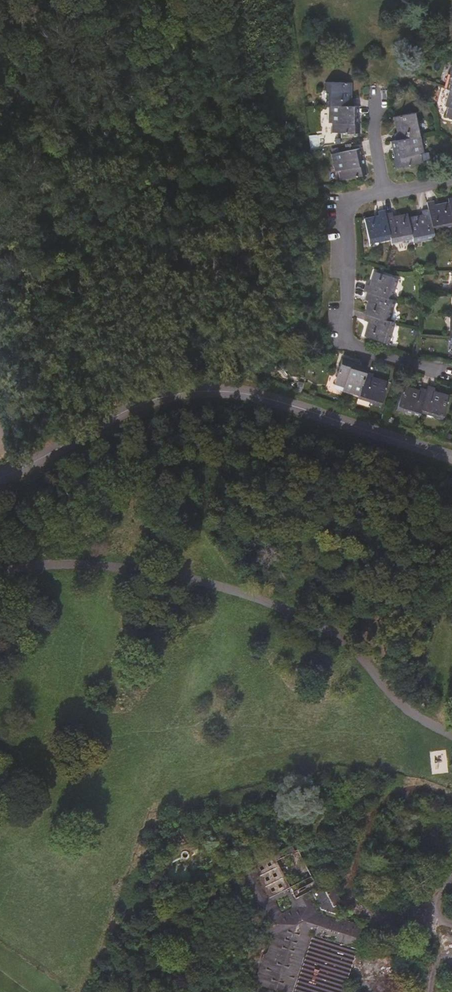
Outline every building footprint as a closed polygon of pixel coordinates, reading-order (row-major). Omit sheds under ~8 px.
[(348,99),(348,91),(350,91),(350,83),(325,83),(325,91),(329,91),(328,105),(330,105),(352,106),(353,100),(348,99)] [(351,122),(352,114),(357,114),(357,106),(352,106),(330,105),(330,122),(332,122),(332,132),(358,133),(359,122),(351,122)] [(423,136),(420,120),(423,120),(421,112),(397,116),(399,125),(401,124),(403,132),(398,133),(400,141),(421,137),(423,136)] [(424,153),(421,137),(400,141),(394,142),(395,150),(401,149),(403,158),(395,159),(397,168),(423,163),(421,154),(424,153)] [(357,167),(355,158),(360,157),(359,149),(332,154),(336,171),(338,170),(341,180),(366,175),(364,165),(357,167)] [(450,201),(439,203),(440,209),(437,209),(434,200),(427,202),(428,208),(434,230),(445,227),(444,224),(451,223),(451,208),(450,201)] [(434,230),(428,208),(422,209),(425,218),(421,219),(419,214),(409,217),(412,233),(414,238),(425,235),(425,238),(435,235),(434,230)] [(392,238),(386,213),(385,210),(378,212),(380,220),(377,221),(375,216),(365,219),(370,241),(380,238),(381,241),(392,238)] [(412,233),(409,217),(407,212),(398,214),(399,219),(395,220),(392,212),(386,213),(392,238),(393,241),(404,239),(403,235),(412,233)] [(392,287),(395,278),(375,272),(372,282),(376,283),(375,287),(366,285),(364,291),(367,292),(391,300),(395,288),(392,287)] [(392,311),(395,301),(391,300),(367,292),(365,299),(374,302),(373,306),(368,304),(365,314),(386,320),(390,310),(392,311)] [(393,333),(396,323),(386,320),(365,314),(367,315),(365,321),(374,324),(373,327),(368,326),(365,336),(387,343),(390,332),(393,333)] [(359,395),(364,375),(366,368),(359,365),(357,372),(349,369),(350,362),(342,359),(334,385),(343,388),(342,390),(359,395)] [(381,407),(388,384),(379,381),(379,383),(371,381),(372,377),(364,375),(359,395),(358,397),(374,402),(373,404),(381,407)] [(422,409),(427,391),(421,389),(419,393),(412,391),(412,389),(404,386),(397,410),(405,412),(407,409),(421,413),(422,409)] [(443,418),(450,396),(442,393),(442,395),(435,393),(435,389),(429,387),(427,391),(422,409),(437,414),(436,416),(443,418)] [(364,919),(339,913),(343,908),(325,875),(315,881),(293,843),(238,871),(276,936),(276,940),(276,951),(271,950),(271,956),(264,957),(261,978),(264,982),(265,985),(279,991),(343,991),(364,919)]
